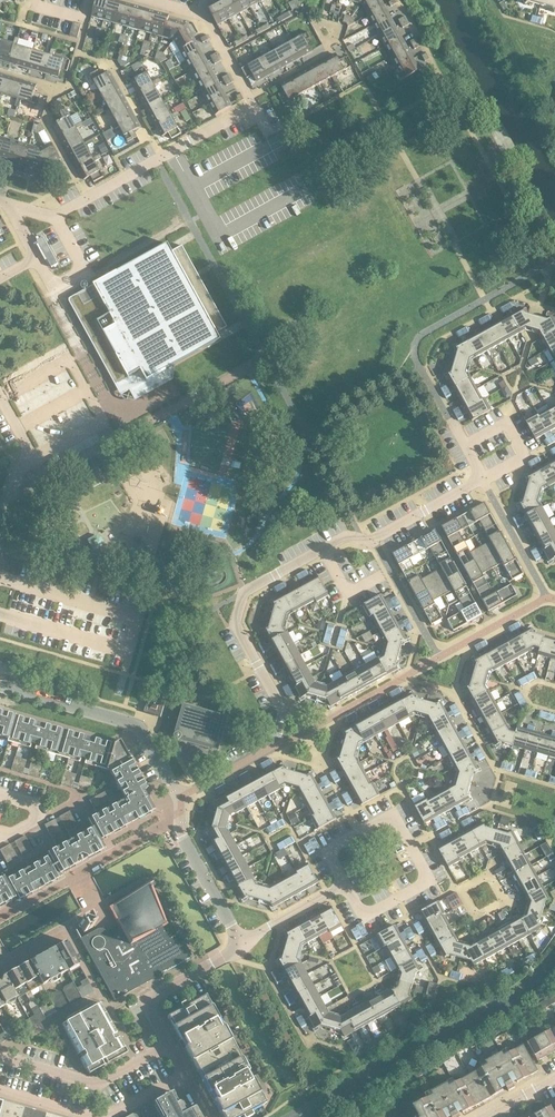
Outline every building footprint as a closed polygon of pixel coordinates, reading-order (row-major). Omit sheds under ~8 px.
[(92,16),(105,20),(110,0),(97,0),(92,16)] [(115,0),(110,0),(105,20),(107,20),(116,23),(122,2),(115,0)] [(233,0),(220,0),(219,1),(229,19),(240,13),(233,0)] [(247,0),(233,0),(240,13),(251,7),(247,0)] [(362,4),(367,14),(384,4),(382,0),(366,0),(362,4)] [(540,5),(551,9),(554,13),(554,0),(542,0),(540,5)] [(229,19),(219,1),(207,7),(209,9),(218,26),(229,19)] [(134,6),(122,2),(116,23),(128,27),(134,6)] [(390,15),(384,4),(367,14),(373,25),(390,15)] [(146,9),(134,6),(128,27),(140,30),(146,9)] [(158,13),(146,9),(140,30),(152,34),(158,13)] [(170,16),(158,13),(152,34),(164,37),(169,20),(170,16)] [(345,15),(344,20),(343,23),(346,24),(352,17),(345,15)] [(394,22),(390,15),(373,25),(379,35),(395,27),(393,22),(394,22)] [(532,15),(529,22),(536,24),(538,17),(532,15)] [(355,23),(352,17),(346,24),(348,27),(355,23)] [(544,19),(538,17),(536,24),(542,25),(544,19)] [(184,24),(169,20),(164,37),(174,40),(187,26),(184,24)] [(81,25),(74,22),(73,26),(70,36),(78,38),(81,25)] [(189,28),(187,26),(174,40),(180,51),(196,42),(193,37),(194,37),(189,28)] [(397,31),(395,27),(379,35),(385,46),(402,37),(398,30),(397,31)] [(290,33),(289,34),(301,58),(308,54),(308,53),(312,51),(309,45),(314,42),(309,32),(294,40),(290,33)] [(301,58),(289,34),(287,35),(290,42),(276,50),(284,66),(294,61),(301,58)] [(10,63),(17,38),(15,37),(13,45),(0,41),(0,59),(3,60),(2,61),(10,63)] [(406,43),(402,37),(385,46),(391,57),(407,48),(405,44),(406,43)] [(19,38),(17,38),(10,63),(17,65),(18,64),(29,67),(33,50),(17,46),(19,38)] [(198,46),(196,42),(180,51),(186,62),(203,53),(199,46),(198,46)] [(50,55),(33,50),(29,67),(40,71),(39,72),(47,74),(54,48),(52,48),(50,55)] [(56,49),(54,48),(47,74),(54,76),(54,75),(59,76),(61,70),(67,71),(70,61),(54,56),(56,49)] [(409,52),(407,48),(391,57),(397,68),(414,58),(410,52),(409,52)] [(284,66),(276,50),(261,58),(257,52),(256,53),(268,76),(275,72),(275,71),(284,66)] [(158,51),(156,55),(155,59),(159,60),(164,53),(158,51)] [(167,59),(164,53),(159,60),(161,63),(164,61),(167,59)] [(207,59),(203,53),(186,62),(192,73),(208,64),(206,60),(207,59)] [(268,76),(256,53),(254,54),(257,61),(242,69),(247,79),(253,76),(256,82),(261,79),(261,80),(268,76)] [(336,54),(325,60),(338,83),(340,82),(336,75),(351,67),(346,58),(341,61),(336,54)] [(418,65),(414,58),(397,68),(403,79),(419,70),(417,65),(418,65)] [(338,83),(325,60),(308,69),(317,85),(332,77),(336,84),(338,83)] [(211,68),(208,64),(192,73),(198,83),(215,74),(211,67),(211,68)] [(132,84),(136,91),(153,82),(144,67),(135,72),(137,76),(131,79),(134,83),(132,84)] [(317,85),(308,69),(292,78),(305,101),(306,100),(303,93),(317,85)] [(103,76),(100,70),(91,75),(100,90),(92,94),(94,96),(117,83),(113,76),(112,77),(109,72),(103,76)] [(219,81),(215,74),(198,83),(204,94),(220,85),(218,81),(219,81)] [(25,81),(7,76),(1,94),(17,98),(15,106),(17,107),(25,81)] [(159,78),(153,82),(136,91),(140,97),(141,97),(147,108),(162,99),(155,86),(162,82),(159,78)] [(305,101),(292,78),(281,85),(284,92),(279,95),(284,104),(299,96),(303,103),(305,101)] [(37,85),(25,81),(17,107),(20,107),(22,100),(38,105),(41,95),(35,93),(37,85)] [(120,90),(117,83),(94,96),(95,98),(102,94),(110,109),(125,100),(120,90)] [(222,89),(220,85),(204,94),(210,105),(227,95),(223,89),(222,89)] [(231,102),(227,95),(210,105),(216,115),(232,106),(230,103),(231,102)] [(168,110),(162,99),(147,108),(148,110),(153,119),(152,119),(156,126),(179,113),(178,111),(175,113),(171,115),(168,110)] [(130,110),(125,100),(110,109),(111,110),(118,123),(111,127),(112,129),(135,116),(131,109),(130,110)] [(184,104),(174,110),(175,113),(178,111),(179,113),(187,109),(184,104)] [(66,110),(57,115),(60,121),(53,125),(60,136),(83,123),(82,121),(75,125),(66,110)] [(187,110),(181,113),(186,122),(192,119),(187,110)] [(180,115),(179,113),(156,126),(159,133),(160,132),(163,137),(169,133),(172,139),(181,134),(173,119),(180,115)] [(141,127),(135,116),(112,129),(113,131),(120,127),(128,142),(137,137),(134,131),(141,127)] [(84,125),(83,123),(60,136),(69,153),(85,144),(77,129),(84,125)] [(18,142),(6,139),(1,156),(6,157),(6,158),(13,160),(18,142)] [(31,146),(18,142),(13,160),(20,162),(21,161),(26,163),(31,146)] [(61,159),(52,143),(41,149),(43,168),(46,168),(61,159)] [(93,158),(85,144),(69,153),(74,162),(78,169),(101,156),(100,155),(93,158)] [(104,144),(99,147),(103,155),(109,152),(104,144)] [(41,149),(31,146),(26,163),(31,164),(31,165),(41,168),(43,168),(41,149)] [(102,158),(101,156),(78,169),(84,180),(91,177),(94,182),(103,177),(95,162),(102,158)] [(135,262),(71,298),(70,298),(70,299),(69,299),(69,300),(69,301),(69,302),(117,388),(118,389),(119,389),(119,390),(120,390),(122,389),(123,389),(130,388),(132,391),(134,396),(135,397),(137,398),(139,397),(157,388),(158,389),(173,380),(175,366),(208,348),(222,340),(218,333),(228,328),(182,246),(173,251),(169,244),(135,262)] [(21,298),(16,288),(10,292),(15,301),(21,298)] [(514,308),(511,302),(506,305),(509,311),(514,308)] [(509,311),(506,305),(500,309),(503,314),(506,313),(508,317),(500,322),(510,339),(521,333),(512,315),(509,311)] [(512,315),(521,333),(525,331),(534,333),(539,335),(541,338),(554,331),(554,323),(552,318),(548,320),(539,318),(528,315),(525,313),(523,309),(512,315)] [(493,320),(489,315),(484,318),(499,345),(510,339),(500,322),(493,326),(490,322),(493,320)] [(499,345),(484,318),(478,321),(481,327),(484,325),(486,329),(478,334),(488,351),(499,345)] [(470,332),(467,327),(461,330),(464,336),(467,340),(475,356),(476,358),(488,351),(478,334),(470,338),(468,334),(470,332)] [(464,336),(461,330),(456,333),(459,339),(464,336)] [(541,338),(548,350),(554,346),(554,331),(541,338)] [(475,356),(467,340),(459,344),(458,342),(453,345),(454,348),(456,347),(458,351),(455,362),(467,366),(469,359),(475,356)] [(467,366),(455,362),(452,374),(448,376),(447,374),(444,375),(447,381),(449,380),(453,387),(469,379),(465,373),(467,366)] [(471,378),(469,379),(453,387),(449,389),(443,393),(446,399),(452,396),(451,393),(455,391),(460,398),(477,389),(471,378)] [(504,381),(499,384),(502,389),(507,386),(504,381)] [(446,384),(440,388),(443,393),(449,389),(446,384)] [(483,400),(477,389),(460,398),(464,406),(460,409),(458,406),(452,409),(456,415),(483,400)] [(485,399),(483,400),(456,415),(459,421),(462,419),(464,417),(463,415),(467,413),(472,421),(491,411),(485,399)] [(539,416),(538,416),(553,443),(554,442),(554,435),(553,436),(550,432),(554,429),(554,421),(549,410),(539,416)] [(538,414),(525,420),(536,440),(544,435),(547,439),(544,441),(546,444),(547,447),(553,443),(538,416),(539,416),(538,414)] [(539,457),(533,460),(536,465),(539,470),(547,485),(548,487),(554,483),(554,472),(550,463),(543,468),(540,463),(543,462),(539,457)] [(536,465),(533,460),(528,463),(531,469),(536,465)] [(547,485),(539,470),(531,474),(530,472),(524,475),(525,477),(526,478),(528,476),(530,480),(527,492),(539,495),(541,488),(547,485)] [(539,495),(527,492),(524,503),(520,505),(518,503),(516,505),(519,510),(522,509),(526,517),(541,508),(537,502),(539,495)] [(473,510),(463,515),(469,526),(480,521),(485,531),(496,525),(484,502),(473,508),(473,510)] [(543,507),(541,508),(526,517),(521,519),(515,523),(518,529),(521,527),(525,525),(523,523),(528,520),(532,528),(549,518),(543,507)] [(521,519),(518,514),(512,517),(515,523),(521,519)] [(469,526),(463,515),(453,521),(452,520),(441,526),(454,548),(465,542),(459,532),(469,526)] [(549,518),(532,528),(538,539),(554,530),(554,529),(549,518)] [(502,535),(496,525),(485,531),(491,541),(481,547),(487,558),(509,545),(503,535),(502,535)] [(424,537),(414,542),(420,554),(430,548),(436,558),(447,552),(435,529),(424,536),(424,537)] [(538,539),(542,547),(538,549),(536,547),(533,549),(530,550),(534,557),(540,553),(544,551),(548,558),(546,559),(549,565),(554,562),(554,563),(554,530),(538,539)] [(101,538),(96,536),(88,541),(94,550),(101,546),(103,542),(101,538)] [(420,554),(414,542),(404,548),(403,547),(392,553),(405,576),(416,569),(410,559),(420,554)] [(470,552),(465,542),(454,548),(459,559),(458,559),(464,570),(487,558),(481,547),(470,552)] [(515,556),(509,545),(487,558),(493,569),(503,563),(512,580),(515,579),(516,579),(517,579),(519,578),(519,577),(520,577),(521,576),(521,575),(521,576),(524,574),(514,556),(515,556)] [(453,562),(447,552),(436,558),(442,568),(432,574),(438,585),(460,572),(454,562),(453,562)] [(542,559),(540,553),(534,557),(537,562),(542,559)] [(493,569),(487,558),(464,570),(470,581),(471,580),(477,591),(488,584),(482,574),(493,569)] [(421,579),(416,569),(405,576),(410,586),(409,586),(415,597),(438,585),(432,574),(421,579)] [(307,570),(301,573),(316,601),(317,602),(329,596),(318,577),(310,581),(308,577),(310,575),(307,570)] [(466,583),(460,572),(438,585),(444,596),(454,590),(459,600),(471,594),(465,584),(466,583)] [(316,601),(301,573),(295,576),(299,582),(301,580),(304,585),(296,589),(305,606),(316,601)] [(288,588),(285,582),(279,585),(282,591),(284,595),(293,611),(294,613),(305,606),(296,589),(288,593),(286,589),(288,588)] [(494,594),(488,584),(477,591),(489,613),(500,607),(500,606),(517,596),(516,594),(516,593),(516,592),(515,591),(515,590),(514,589),(514,588),(512,587),(513,587),(511,585),(494,594)] [(282,591),(279,585),(273,588),(277,594),(282,591)] [(444,596),(438,585),(415,597),(421,608),(422,607),(432,625),(434,624),(435,623),(436,623),(437,623),(438,623),(438,622),(439,621),(440,621),(441,620),(443,619),(433,601),(444,596)] [(483,616),(471,594),(459,600),(465,610),(447,620),(449,622),(449,623),(449,624),(449,625),(450,626),(450,627),(451,628),(452,628),(452,629),(454,631),(471,621),(472,623),(483,616)] [(293,611),(284,595),(277,600),(276,598),(270,601),(271,603),(273,602),(276,606),(272,617),(285,621),(287,614),(293,611)] [(387,603),(382,595),(363,606),(370,618),(372,617),(399,601),(395,595),(393,597),(390,599),(391,601),(387,603)] [(402,607),(399,601),(372,617),(378,627),(395,618),(391,610),(395,608),(396,610),(402,607)] [(285,621),(272,617),(269,629),(265,631),(264,629),(262,630),(265,636),(267,635),(271,642),(286,634),(283,628),(285,621)] [(411,624),(408,617),(402,621),(403,623),(399,626),(395,618),(378,627),(384,639),(386,637),(401,629),(405,627),(411,624)] [(319,621),(317,629),(323,631),(326,623),(319,621)] [(519,622),(514,624),(517,630),(522,628),(519,622)] [(329,624),(326,634),(332,635),(335,626),(329,624)] [(414,629),(411,624),(405,627),(408,632),(414,629)] [(520,634),(517,630),(514,624),(508,628),(509,631),(511,634),(514,632),(516,637),(508,641),(517,659),(529,652),(528,651),(520,634)] [(532,625),(526,629),(527,631),(520,634),(528,651),(534,647),(541,649),(544,636),(536,634),(537,631),(535,631),(532,625)] [(348,630),(342,628),(339,637),(346,639),(348,630)] [(405,637),(401,629),(386,637),(389,643),(387,650),(400,655),(403,643),(407,641),(408,643),(409,642),(410,641),(407,635),(405,637)] [(288,633),(286,634),(271,642),(267,644),(261,648),(264,654),(270,651),(269,648),(273,646),(277,654),(294,645),(288,633)] [(332,635),(326,634),(323,643),(330,645),(332,635)] [(544,636),(541,649),(539,655),(551,659),(554,645),(554,639),(544,636)] [(346,639),(339,637),(336,646),(343,649),(346,639)] [(264,639),(258,643),(261,648),(267,644),(264,639)] [(486,640),(480,643),(483,649),(486,653),(493,669),(495,671),(506,665),(496,648),(489,651),(487,647),(489,646),(486,640)] [(517,659),(508,641),(496,648),(506,665),(517,659)] [(483,649),(480,643),(475,646),(478,652),(483,649)] [(300,656),(294,645),(277,654),(282,662),(277,664),(276,662),(270,665),(273,670),(300,656)] [(400,655),(387,650),(385,657),(380,661),(388,676),(395,672),(396,674),(402,671),(401,669),(399,670),(397,666),(400,655)] [(493,669),(486,653),(478,657),(477,656),(471,659),(473,661),(475,660),(477,664),(474,676),(486,679),(488,672),(493,669)] [(306,666),(300,656),(273,670),(276,676),(282,673),(280,670),(284,668),(289,676),(306,666)] [(379,659),(367,665),(376,682),(388,676),(380,661),(379,659)] [(376,682),(367,665),(355,671),(365,688),(376,682)] [(313,678),(306,666),(289,676),(293,684),(289,686),(288,684),(282,687),(286,693),(291,690),(295,688),(311,680),(313,678)] [(365,688),(355,671),(344,678),(353,695),(365,688)] [(537,678),(533,672),(525,677),(529,682),(537,678)] [(486,679),(474,676),(471,687),(466,690),(465,687),(463,688),(466,694),(468,693),(472,700),(487,692),(484,687),(486,679)] [(525,677),(517,682),(520,687),(529,682),(525,677)] [(353,695),(344,678),(332,684),(333,686),(342,701),(353,695)] [(313,685),(311,680),(295,688),(299,695),(298,696),(301,702),(303,700),(306,699),(317,702),(321,687),(313,685)] [(342,701),(333,686),(328,689),(321,687),(317,702),(327,705),(329,708),(330,709),(330,710),(336,707),(335,705),(342,701)] [(402,690),(400,687),(395,690),(398,696),(403,693),(402,690)] [(398,696),(395,690),(389,693),(392,699),(394,698),(397,702),(389,707),(399,724),(411,718),(410,716),(401,700),(398,696)] [(524,699),(519,690),(513,694),(518,702),(524,699)] [(408,696),(401,700),(410,716),(415,713),(422,715),(426,702),(415,699),(412,695),(414,693),(413,691),(407,694),(408,696)] [(489,691),(487,692),(472,700),(477,709),(472,711),(474,715),(495,703),(489,691)] [(149,696),(144,712),(161,717),(166,701),(163,700),(149,696)] [(382,705),(378,699),(373,702),(388,730),(399,724),(389,707),(382,711),(379,707),(382,705)] [(437,705),(426,702),(422,715),(429,717),(432,722),(448,714),(444,706),(445,705),(442,699),(440,701),(441,703),(437,705)] [(523,711),(529,707),(524,699),(518,702),(523,711)] [(388,730),(373,702),(367,706),(370,712),(372,711),(375,715),(367,719),(376,736),(388,730)] [(458,708),(455,703),(452,704),(449,706),(452,711),(458,708)] [(502,714),(495,703),(474,715),(476,718),(481,715),(485,723),(502,714)] [(175,736),(175,737),(175,738),(175,739),(176,739),(176,740),(177,740),(178,741),(179,741),(180,740),(181,740),(191,743),(218,751),(228,719),(199,710),(185,706),(182,718),(180,722),(177,733),(177,734),(176,734),(175,735),(175,736)] [(461,714),(458,708),(452,711),(448,714),(432,722),(431,723),(437,735),(454,725),(450,717),(454,715),(455,717),(461,714)] [(548,713),(539,710),(537,717),(546,720),(548,713)] [(360,717),(356,711),(350,715),(353,721),(355,725),(364,740),(365,743),(376,736),(367,719),(359,723),(357,719),(360,717)] [(6,713),(0,732),(0,734),(4,736),(4,737),(8,739),(15,716),(6,713)] [(548,713),(546,720),(554,722),(554,715),(548,713)] [(508,725),(502,714),(485,723),(491,735),(506,727),(508,725)] [(353,721),(350,715),(345,718),(348,724),(353,721)] [(26,719),(15,716),(8,739),(7,742),(18,745),(17,751),(26,719)] [(54,727),(26,719),(17,751),(19,745),(30,748),(32,743),(36,744),(35,750),(45,753),(44,759),(54,727)] [(364,740),(355,725),(348,729),(347,727),(341,730),(343,733),(345,732),(347,736),(344,747),(356,751),(358,744),(364,740)] [(470,731),(467,725),(461,728),(463,730),(458,733),(454,725),(437,735),(443,746),(470,731)] [(518,727),(516,734),(512,746),(525,750),(532,726),(528,725),(527,730),(518,727)] [(535,727),(532,726),(525,750),(537,753),(542,735),(534,732),(535,727)] [(65,730),(54,727),(44,759),(45,759),(46,753),(57,756),(65,730)] [(509,732),(506,727),(491,735),(495,742),(493,743),(496,749),(499,748),(498,746),(502,743),(512,746),(516,734),(509,732)] [(76,733),(65,730),(57,756),(68,759),(66,765),(67,765),(76,733)] [(473,736),(470,731),(443,746),(449,757),(466,747),(462,739),(466,737),(468,739),(473,736)] [(542,735),(537,753),(549,757),(554,737),(554,733),(552,732),(551,737),(542,735)] [(76,733),(67,765),(67,766),(69,759),(80,763),(81,757),(84,758),(86,759),(85,764),(95,767),(94,773),(103,741),(76,733)] [(22,864),(2,875),(16,902),(57,880),(55,877),(104,849),(100,841),(104,838),(154,810),(144,791),(147,789),(120,741),(113,744),(103,741),(94,773),(96,767),(108,771),(109,770),(125,799),(123,801),(123,802),(121,803),(121,802),(118,804),(110,789),(89,800),(94,809),(104,803),(108,809),(92,818),(78,825),(72,816),(70,811),(59,817),(73,842),(71,843),(70,841),(68,842),(55,819),(45,825),(57,848),(48,853),(46,850),(26,862),(30,869),(28,870),(27,869),(25,870),(22,864)] [(413,748),(411,752),(414,757),(424,752),(419,744),(413,748)] [(356,751),(344,747),(341,758),(337,760),(335,758),(333,760),(336,766),(338,765),(342,772),(357,764),(354,758),(356,751)] [(483,753),(479,747),(473,750),(475,752),(470,755),(466,747),(449,757),(455,769),(457,768),(472,759),(477,756),(483,753)] [(486,758),(483,753),(477,756),(480,761),(486,758)] [(15,757),(11,770),(23,774),(26,761),(15,757)] [(271,759),(266,761),(269,767),(274,764),(271,759)] [(477,766),(472,759),(457,768),(461,774),(459,780),(471,783),(474,772),(478,770),(479,772),(482,771),(478,765),(477,766)] [(280,786),(272,771),(269,767),(266,761),(260,765),(263,771),(266,769),(268,773),(261,778),(270,795),(282,789),(280,786)] [(31,762),(27,775),(39,778),(43,765),(31,762)] [(285,765),(284,762),(278,765),(279,767),(272,771),(280,786),(286,784),(293,786),(296,773),(285,770),(283,766),(285,765)] [(508,764),(501,762),(499,768),(506,770),(508,764)] [(360,763),(357,764),(342,772),(338,775),(332,778),(336,784),(341,780),(340,778),(344,776),(349,784),(366,774),(360,763)] [(338,775),(335,769),(329,772),(332,778),(338,775)] [(526,769),(524,775),(530,777),(532,771),(526,769)] [(253,776),(249,771),(243,774),(258,801),(270,795),(261,778),(253,782),(250,778),(253,776)] [(316,776),(313,771),(310,772),(311,774),(308,777),(299,774),(296,773),(293,786),(295,786),(300,788),(303,794),(318,785),(314,778),(316,776)] [(65,772),(61,785),(72,788),(76,775),(65,772)] [(258,801),(243,774),(238,777),(241,783),(243,782),(246,786),(238,790),(247,808),(258,801)] [(325,774),(320,777),(322,783),(328,779),(325,774)] [(372,784),(366,774),(349,784),(353,791),(349,794),(348,791),(341,794),(345,800),(372,784)] [(81,776),(77,789),(84,791),(89,793),(93,780),(81,776)] [(332,786),(328,779),(322,783),(318,785),(303,794),(301,795),(307,806),(324,797),(320,789),(324,786),(326,789),(332,786)] [(471,783),(459,780),(456,787),(451,791),(459,805),(466,801),(468,803),(473,800),(472,798),(470,798),(468,795),(471,783)] [(230,789),(227,783),(221,786),(224,792),(227,797),(235,812),(236,814),(247,808),(238,790),(230,795),(228,790),(230,789)] [(374,783),(372,784),(345,800),(348,806),(354,803),(352,800),(357,798),(361,806),(380,795),(374,783)] [(224,792),(221,786),(216,789),(219,795),(224,792)] [(449,789),(438,795),(447,812),(455,807),(457,812),(455,813),(458,819),(465,815),(461,810),(459,805),(451,791),(449,789)] [(447,812),(438,795),(428,801),(442,828),(448,825),(444,819),(442,820),(440,816),(447,812)] [(341,802),(338,796),(332,800),(333,802),(329,804),(324,797),(307,806),(313,817),(341,802)] [(235,812),(227,797),(219,801),(218,799),(212,802),(213,805),(215,803),(218,807),(215,818),(227,822),(229,815),(235,812)] [(427,799),(414,805),(425,824),(433,819),(435,824),(433,825),(436,831),(442,828),(428,801),(427,799)] [(344,808),(341,802),(313,817),(311,818),(318,830),(337,819),(332,811),(337,809),(338,811),(341,809),(344,808)] [(467,807),(461,810),(465,815),(470,813),(467,807)] [(295,813),(288,816),(293,824),(299,821),(295,813)] [(502,815),(500,823),(508,825),(510,818),(502,815)] [(472,816),(467,819),(471,825),(475,823),(472,816)] [(227,822),(215,818),(212,830),(207,832),(206,830),(204,831),(207,837),(209,836),(213,844),(229,835),(225,829),(227,822)] [(286,825),(283,819),(275,824),(278,830),(286,825)] [(471,825),(467,819),(461,823),(464,829),(466,828),(469,832),(461,836),(471,853),(482,847),(473,830),(471,825)] [(484,823),(473,830),(482,847),(486,845),(485,843),(487,842),(494,844),(498,831),(486,828),(484,823)] [(278,830),(275,824),(266,828),(269,834),(278,830)] [(538,826),(532,829),(535,835),(541,831),(538,826)] [(453,835),(450,829),(444,832),(460,859),(471,853),(461,836),(453,840),(451,836),(453,835)] [(509,834),(498,831),(494,844),(501,845),(502,847),(500,849),(502,853),(519,843),(513,832),(509,834)] [(544,837),(541,831),(535,835),(539,840),(544,837)] [(461,861),(460,859),(444,832),(438,835),(440,838),(442,841),(444,840),(447,844),(438,849),(449,868),(461,861)] [(230,834),(229,835),(213,844),(217,852),(213,854),(215,858),(237,845),(230,834)] [(32,849),(25,836),(15,842),(21,854),(32,849)] [(293,836),(284,841),(287,847),(296,842),(293,836)] [(316,839),(315,838),(303,844),(310,856),(321,849),(316,839)] [(287,847),(284,841),(275,846),(279,851),(287,847)] [(526,855),(519,843),(502,853),(507,861),(502,863),(504,866),(526,855)] [(10,844),(0,850),(7,862),(17,857),(10,844)] [(243,856),(237,845),(215,858),(216,861),(221,858),(225,866),(243,856)] [(553,853),(550,848),(545,851),(548,857),(553,853)] [(532,865),(526,855),(504,866),(506,870),(510,867),(514,875),(532,865)] [(249,867),(243,856),(225,866),(230,874),(225,876),(227,880),(249,867)] [(319,883),(308,864),(296,871),(297,873),(307,890),(319,883)] [(538,876),(532,865),(514,875),(519,883),(514,885),(516,888),(538,876)] [(255,879),(249,867),(227,880),(229,883),(233,880),(238,888),(254,880),(255,879)] [(13,900),(15,902),(16,902),(2,875),(0,872),(0,907),(13,900)] [(307,890),(297,873),(286,879),(296,896),(307,890)] [(544,888),(538,876),(516,888),(518,892),(522,889),(527,898),(544,888)] [(296,896),(286,879),(275,885),(276,887),(285,902),(296,896)] [(256,885),(254,880),(238,888),(242,896),(240,897),(243,903),(246,901),(244,899),(248,897),(260,900),(264,888),(256,885)] [(134,893),(109,907),(110,909),(111,908),(114,915),(113,915),(120,927),(107,933),(107,932),(106,932),(106,931),(105,931),(104,930),(103,930),(102,929),(101,929),(100,929),(99,929),(98,930),(97,930),(81,939),(76,930),(78,935),(114,1001),(143,985),(142,984),(149,980),(150,981),(161,975),(160,974),(191,957),(192,958),(179,933),(168,940),(162,928),(168,925),(149,890),(149,891),(147,888),(151,886),(150,885),(134,893)] [(285,902),(276,887),(271,890),(264,888),(260,900),(271,903),(273,908),(271,909),(273,911),(278,908),(277,906),(285,902)] [(550,900),(544,888),(527,898),(529,901),(531,900),(532,902),(530,909),(543,913),(546,902),(550,900)] [(446,914),(439,902),(420,912),(425,920),(420,923),(419,920),(416,922),(413,924),(416,929),(444,915),(446,914)] [(343,926),(332,907),(320,914),(330,931),(331,933),(343,926)] [(543,913),(530,909),(528,916),(526,917),(525,916),(521,918),(530,935),(542,929),(540,925),(543,913)] [(330,931),(320,914),(309,920),(319,937),(330,931)] [(450,925),(444,915),(416,929),(419,935),(425,932),(424,929),(428,927),(432,935),(450,925)] [(88,922),(86,917),(77,922),(79,926),(82,931),(90,926),(90,925),(88,922)] [(510,918),(507,919),(519,941),(530,935),(521,918),(513,922),(510,918)] [(519,941),(507,919),(504,921),(506,926),(498,930),(508,947),(519,941)] [(319,937),(309,920),(298,926),(307,941),(308,943),(319,937)] [(361,922),(360,924),(351,929),(357,941),(368,934),(365,929),(361,922)] [(401,934),(395,925),(377,936),(384,948),(386,947),(412,931),(409,926),(406,927),(404,929),(405,931),(401,934)] [(456,937),(450,925),(432,935),(437,942),(432,945),(431,942),(425,946),(429,952),(435,948),(439,946),(456,937)] [(307,941),(298,926),(291,930),(289,928),(284,931),(285,934),(287,933),(289,937),(286,948),(299,952),(301,944),(307,941)] [(488,930),(485,932),(497,954),(508,947),(498,930),(491,934),(488,930)] [(415,937),(412,931),(386,947),(392,957),(409,948),(404,940),(409,938),(410,940),(415,937)] [(497,954),(485,932),(481,933),(484,938),(476,942),(486,960),(497,954)] [(458,941),(456,937),(439,946),(445,957),(449,955),(461,958),(464,946),(457,944),(456,942),(458,941)] [(73,953),(66,941),(54,948),(60,960),(73,953)] [(486,960),(476,942),(472,945),(473,947),(471,948),(464,946),(461,958),(472,962),(475,966),(486,960)] [(60,960),(54,948),(41,955),(54,979),(66,972),(60,960)] [(299,952),(286,948),(283,959),(279,961),(278,959),(275,961),(278,966),(280,965),(284,972),(300,964),(297,959),(299,952)] [(428,959),(421,948),(416,951),(417,954),(413,956),(409,948),(392,957),(398,969),(415,960),(419,957),(422,963),(428,959)] [(437,953),(435,948),(429,952),(432,957),(437,953)] [(79,965),(73,953),(60,960),(66,972),(69,971),(72,977),(82,971),(78,965),(79,965)] [(534,954),(528,957),(531,963),(537,960),(534,954)] [(54,979),(41,955),(30,962),(43,985),(54,979)] [(531,963),(528,957),(522,960),(525,966),(531,963)] [(421,971),(415,960),(398,969),(400,973),(402,972),(403,973),(401,981),(413,985),(416,973),(421,971)] [(43,985),(30,962),(17,968),(30,992),(39,987),(41,991),(40,994),(42,999),(48,996),(43,985)] [(302,963),(300,964),(284,972),(280,975),(274,978),(278,985),(284,981),(282,979),(287,976),(291,984),(308,975),(302,963)] [(378,965),(372,968),(375,974),(381,971),(378,965)] [(512,966),(506,969),(509,975),(515,972),(512,966)] [(38,1005),(30,992),(17,968),(5,975),(17,997),(18,999),(26,994),(30,1002),(30,1005),(29,1005),(31,1009),(38,1005)] [(509,975),(506,969),(500,973),(503,978),(509,975)] [(277,970),(271,973),(274,978),(280,975),(277,970)] [(450,971),(448,977),(455,979),(457,973),(450,971)] [(5,975),(0,978),(0,995),(5,1004),(17,997),(5,975)] [(314,986),(308,975),(291,984),(295,992),(291,994),(289,992),(284,995),(287,1001),(314,986)] [(413,985),(401,981),(399,988),(397,989),(396,987),(392,989),(401,1007),(412,1000),(410,996),(413,985)] [(94,992),(88,982),(75,989),(80,997),(81,999),(94,992)] [(69,992),(72,997),(74,1001),(80,997),(75,989),(72,983),(66,986),(69,992)] [(428,996),(434,998),(438,984),(431,983),(428,996)] [(321,997),(314,986),(287,1001),(290,1007),(296,1003),(295,1001),(299,999),(303,1006),(321,997)] [(419,987),(418,993),(427,995),(428,989),(419,987)] [(381,989),(378,991),(390,1013),(401,1007),(392,989),(384,994),(381,989)] [(390,1013),(378,991),(375,993),(377,997),(370,1002),(379,1019),(390,1013)] [(58,998),(54,993),(48,996),(54,1005),(56,1010),(62,1007),(60,1003),(58,998)] [(327,1008),(321,997),(303,1006),(307,1014),(303,1016),(302,1014),(296,1017),(299,1023),(305,1020),(309,1018),(325,1010),(327,1008)] [(169,1019),(173,1028),(176,1026),(177,1028),(174,1030),(179,1038),(182,1037),(189,1049),(186,1051),(190,1059),(193,1058),(195,1060),(192,1062),(196,1070),(199,1068),(200,1070),(198,1072),(202,1080),(205,1079),(206,1081),(203,1083),(208,1091),(211,1089),(218,1102),(215,1104),(219,1112),(222,1110),(224,1113),(221,1114),(222,1116),(237,1116),(236,1116),(237,1116),(238,1116),(241,1116),(242,1116),(250,1116),(252,1116),(250,1112),(253,1111),(252,1109),(262,1103),(251,1084),(245,1073),(248,1072),(223,1027),(221,1029),(215,1018),(205,999),(195,1005),(194,1003),(191,1004),(188,1000),(180,1005),(182,1009),(179,1011),(180,1013),(179,1013),(178,1010),(170,1015),(171,1018),(169,1019)] [(552,1005),(548,999),(542,1002),(543,1005),(546,1009),(552,1005)] [(359,1001),(356,1003),(368,1025),(379,1019),(370,1002),(362,1006),(359,1001)] [(368,1025),(356,1003),(353,1005),(355,1009),(347,1014),(348,1016),(356,1031),(368,1025)] [(114,1041),(111,1036),(112,1035),(98,1011),(97,1012),(93,1004),(65,1020),(66,1022),(61,1025),(78,1055),(80,1053),(82,1057),(80,1058),(86,1069),(90,1067),(93,1072),(122,1056),(119,1050),(120,1050),(115,1041),(114,1041)] [(57,1012),(56,1010),(54,1005),(47,1009),(46,1005),(40,1009),(41,1012),(45,1019),(57,1012)] [(536,1014),(532,1008),(526,1011),(529,1018),(536,1014)] [(328,1015),(325,1010),(309,1018),(314,1026),(312,1027),(315,1032),(317,1031),(316,1029),(320,1026),(332,1030),(335,1017),(328,1015)] [(529,1018),(526,1011),(520,1014),(523,1021),(529,1018)] [(45,1019),(41,1012),(29,1019),(33,1026),(45,1019)] [(356,1031),(348,1016),(342,1019),(335,1017),(332,1030),(343,1033),(345,1037),(343,1038),(344,1041),(350,1037),(349,1035),(356,1031)] [(33,1026),(29,1019),(20,1023),(24,1031),(33,1026)] [(415,1019),(410,1023),(413,1028),(419,1025),(415,1019)] [(308,1025),(305,1020),(299,1023),(302,1029),(308,1025)] [(3,1029),(5,1032),(8,1040),(20,1033),(15,1023),(3,1029)] [(413,1028),(410,1023),(404,1026),(407,1031),(413,1028)] [(489,1030),(493,1036),(499,1033),(496,1026),(489,1030)] [(551,1031),(539,1037),(549,1055),(554,1052),(554,1038),(551,1031)] [(393,1032),(387,1035),(391,1041),(396,1037),(393,1032)] [(4,1033),(0,1035),(0,1044),(8,1040),(4,1033)] [(391,1041),(387,1035),(382,1038),(385,1044),(391,1041)] [(549,1055),(539,1037),(528,1043),(538,1061),(549,1055)] [(468,1042),(469,1043),(471,1048),(478,1045),(474,1038),(468,1042)] [(371,1044),(365,1047),(369,1053),(374,1050),(371,1044)] [(538,1071),(524,1045),(505,1056),(503,1053),(502,1053),(499,1054),(495,1057),(487,1062),(488,1065),(475,1072),(469,1076),(483,1102),(504,1091),(501,1087),(505,1085),(509,1091),(515,1088),(512,1081),(516,1079),(518,1083),(538,1071)] [(369,1053),(365,1047),(360,1050),(363,1056),(369,1053)] [(434,1060),(436,1063),(438,1067),(445,1063),(450,1060),(447,1053),(434,1060)] [(413,1072),(416,1077),(417,1078),(423,1075),(419,1068),(413,1072)] [(469,1076),(463,1079),(450,1086),(448,1083),(435,1090),(432,1092),(434,1095),(414,1106),(420,1116),(460,1116),(457,1111),(461,1109),(463,1113),(483,1102),(469,1076)] [(172,1092),(142,1108),(140,1113),(143,1116),(197,1116),(196,1115),(197,1114),(197,1113),(191,1116),(188,1111),(182,1114),(177,1104),(178,1103),(178,1102),(177,1103),(173,1096),(174,1096),(172,1092)] [(539,1101),(536,1103),(539,1109),(545,1106),(543,1102),(539,1101)] [(5,1102),(1,1116),(22,1116),(24,1108),(5,1102)] [(539,1109),(536,1103),(532,1105),(531,1109),(533,1113),(539,1109)] [(552,1106),(541,1112),(543,1116),(554,1116),(554,1112),(552,1106)] [(46,1114),(24,1108),(22,1116),(45,1116),(46,1114)]
